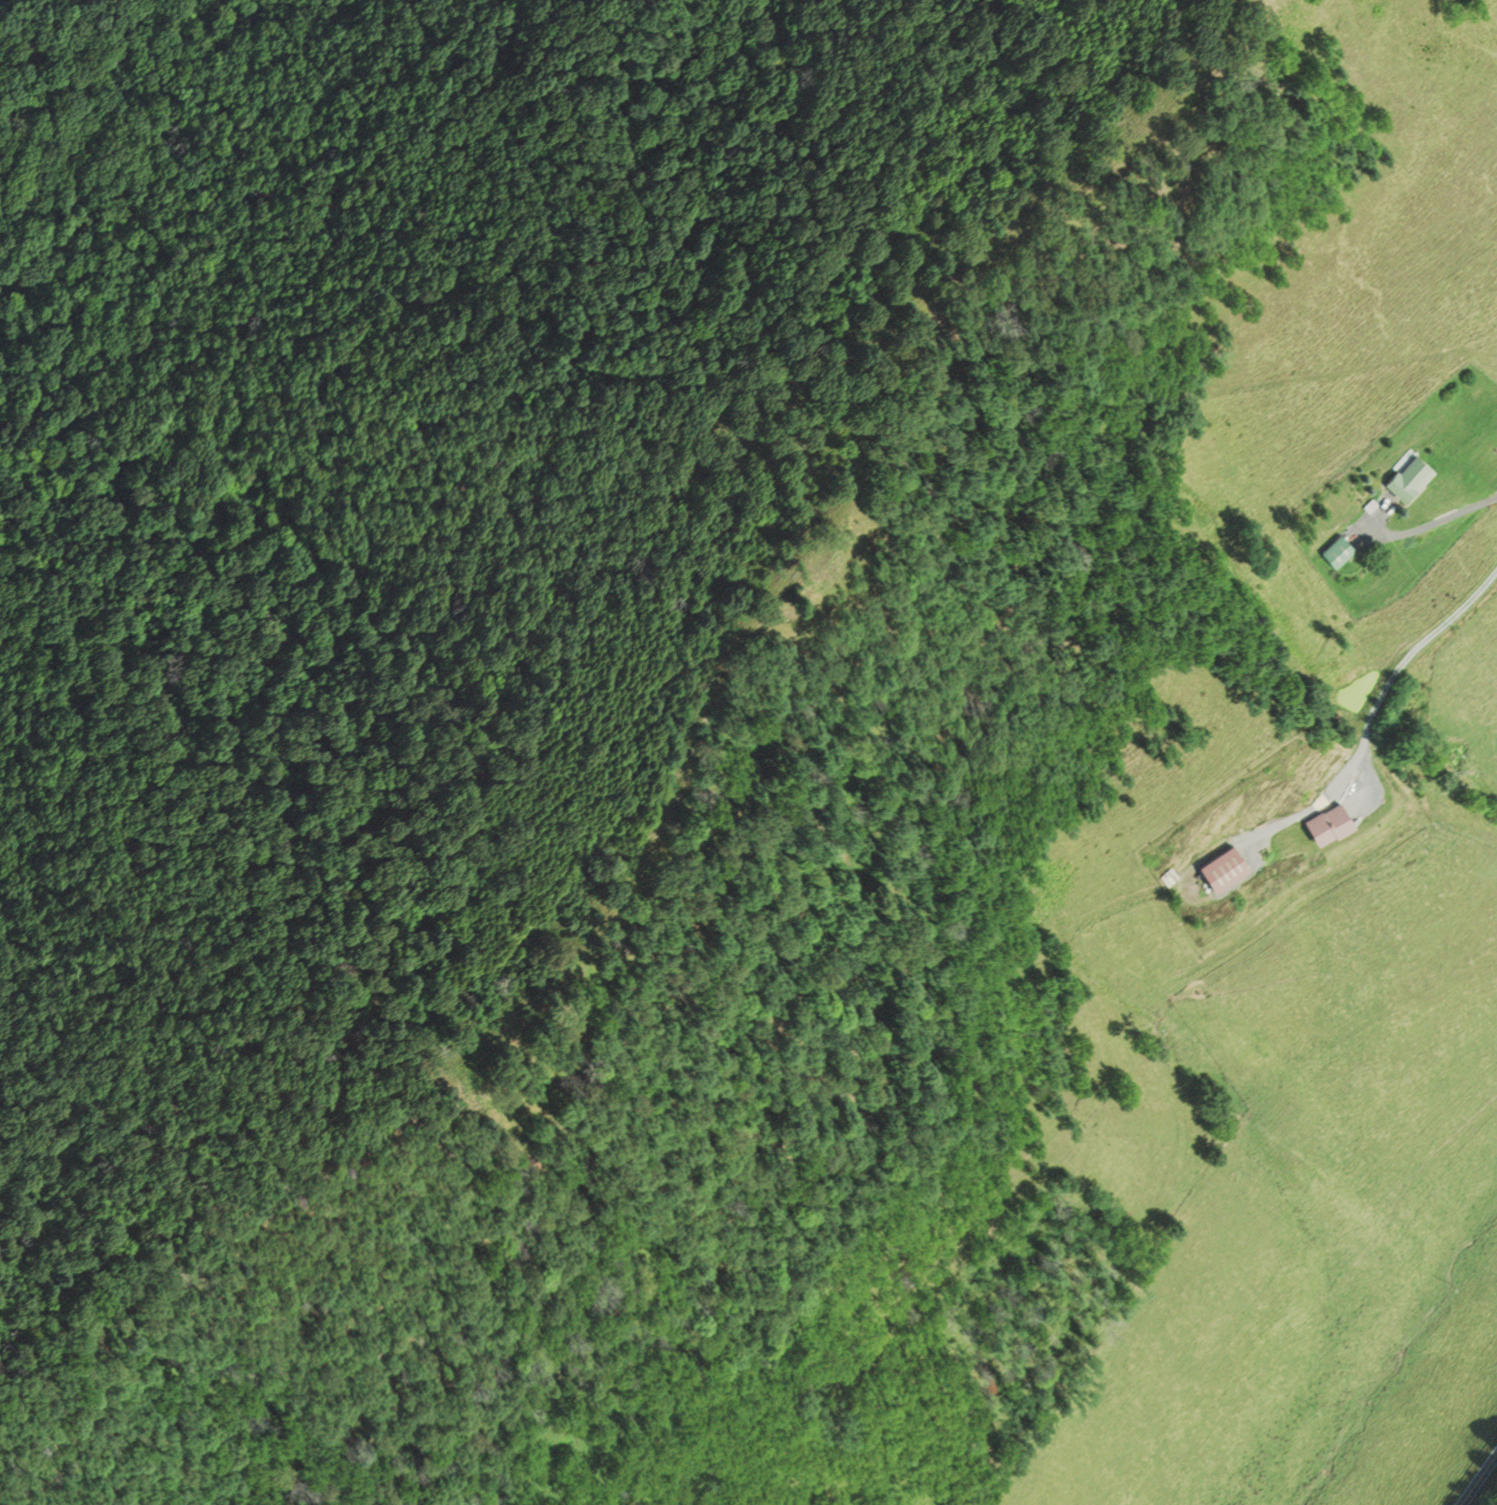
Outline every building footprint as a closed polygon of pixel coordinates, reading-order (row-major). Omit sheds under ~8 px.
[(1402,499),(1385,482),(1413,453),(1430,470),(1402,499)] [(1332,568),(1318,551),(1339,533),(1354,550),(1332,568)] [(1314,841),(1302,819),(1337,799),(1349,822),(1314,841)] [(1213,886),(1199,864),(1232,844),(1245,865),(1213,886)]
